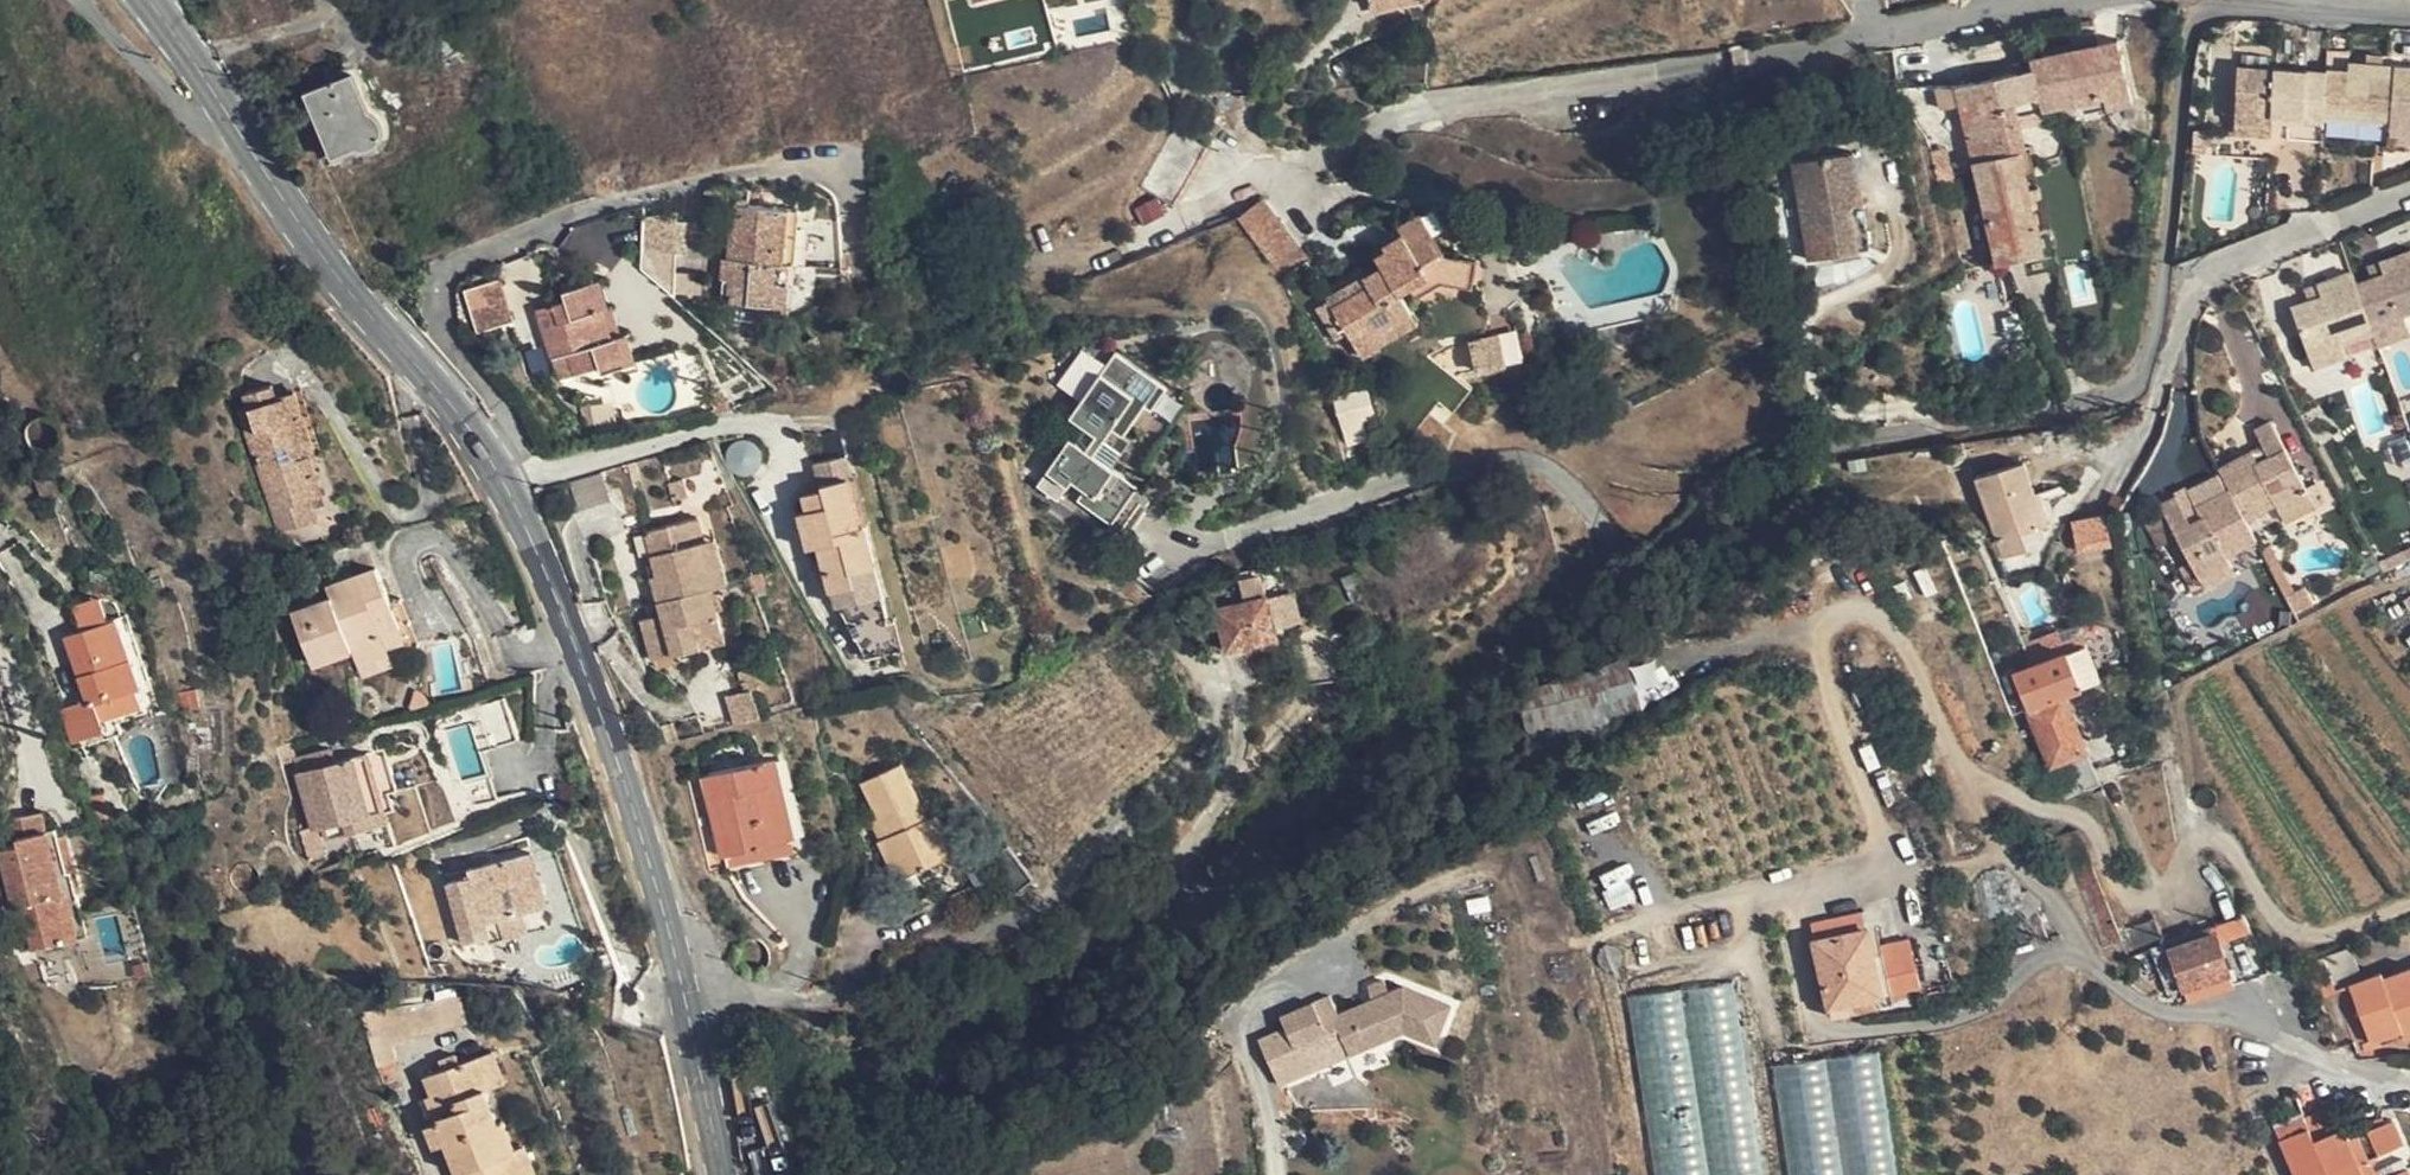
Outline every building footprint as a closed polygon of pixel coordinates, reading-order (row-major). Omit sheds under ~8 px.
[(1421,0),(1375,0),(1380,15),(1421,0)] [(2032,61),(2034,70),(2041,98),(2044,112),(2105,98),(2108,108),(2133,102),(2119,41),(2032,61)] [(2326,78),(2324,123),(2391,125),(2391,137),(2409,137),(2409,68),(2348,66),(2347,78),(2326,78)] [(1958,90),(1975,164),(2019,154),(2025,152),(2013,105),(2041,98),(2034,70),(1958,90)] [(307,95),(331,154),(362,142),(367,142),(372,141),(378,136),(380,129),(378,122),(374,117),(367,114),(351,76),(307,95)] [(2324,130),(2324,123),(2325,80),(2237,79),(2236,133),(2272,134),(2273,124),(2301,125),(2301,129),(2324,130)] [(2272,145),(2272,134),(2236,133),(2235,145),(2272,145)] [(2391,137),(2391,149),(2409,149),(2409,137),(2391,137)] [(1852,207),(1862,205),(1854,154),(1795,163),(1810,259),(1870,249),(1866,228),(1856,229),(1852,207)] [(2043,255),(2019,154),(1975,164),(1999,265),(2043,255)] [(1240,216),(1285,275),(1311,256),(1266,197),(1240,216)] [(1866,228),(1862,205),(1852,207),(1856,229),(1866,228)] [(726,227),(734,228),(737,228),(737,208),(728,207),(726,227)] [(737,228),(734,228),(730,260),(733,262),(729,303),(775,306),(779,265),(783,265),(789,212),(737,208),(737,228)] [(1403,227),(1407,235),(1415,246),(1434,234),(1423,215),(1403,227)] [(640,225),(640,270),(645,273),(678,301),(677,217),(640,225)] [(1377,337),(1413,315),(1402,296),(1413,289),(1419,298),(1443,283),(1464,287),(1467,260),(1448,257),(1434,234),(1415,246),(1407,235),(1387,247),(1390,251),(1378,258),(1385,270),(1367,280),(1372,288),(1336,310),(1358,346),(1374,336),(1377,337)] [(2376,334),(2408,322),(2404,313),(2409,310),(2409,253),(2385,261),(2389,274),(2377,279),(2359,285),(2373,323),(2376,334)] [(1479,262),(1467,260),(1464,287),(1474,288),(1479,262)] [(2373,266),(2377,279),(2389,274),(2385,261),(2373,266)] [(792,266),(783,265),(779,265),(775,306),(787,307),(792,266)] [(2355,273),(2322,284),(2327,296),(2313,301),(2293,308),(2310,357),(2343,345),(2340,335),(2373,323),(2359,285),(2355,273)] [(464,292),(478,338),(516,326),(502,281),(464,292)] [(602,283),(592,286),(600,312),(605,311),(610,309),(602,283)] [(2309,289),(2313,301),(2327,296),(2322,284),(2309,289)] [(614,341),(605,311),(600,312),(592,286),(565,294),(566,304),(538,312),(552,360),(569,356),(574,375),(602,366),(604,373),(627,366),(619,339),(614,341)] [(1419,325),(1413,315),(1377,337),(1374,336),(1358,346),(1365,358),(1419,325)] [(2408,322),(2376,334),(2380,345),(2409,334),(2409,329),(2408,322)] [(1478,337),(1485,369),(1527,360),(1519,327),(1478,337)] [(628,337),(619,339),(627,366),(636,364),(628,337)] [(2347,356),(2343,345),(2310,357),(2314,367),(2347,356)] [(1168,385),(1116,350),(1070,417),(1086,427),(1076,442),(1071,438),(1037,487),(1059,502),(1073,481),(1086,489),(1079,500),(1129,534),(1148,506),(1133,496),(1140,485),(1113,466),(1131,439),(1124,435),(1146,403),(1152,408),(1168,385)] [(1078,385),(1099,361),(1089,352),(1068,376),(1078,385)] [(1352,446),(1371,440),(1364,420),(1379,415),(1369,384),(1335,395),(1352,446)] [(289,425),(305,421),(296,393),(277,398),(273,388),(245,396),(249,407),(241,409),(281,533),(316,522),(310,503),(323,498),(310,461),(302,463),(289,425)] [(317,458),(305,421),(289,425),(302,463),(310,461),(317,458)] [(2277,516),(2308,499),(2268,424),(2253,432),(2266,455),(2270,461),(2256,468),(2253,463),(2248,455),(2216,472),(2227,493),(2242,521),(2271,507),(2277,516)] [(2266,455),(2253,463),(2256,468),(2270,461),(2266,455)] [(823,461),(824,477),(849,477),(848,460),(823,461)] [(1977,481),(1993,535),(2044,525),(2025,465),(1977,481)] [(833,591),(854,586),(851,573),(876,567),(878,567),(868,527),(860,529),(850,480),(824,486),(825,491),(807,496),(811,512),(802,514),(811,548),(822,545),(833,591)] [(2159,509),(2199,582),(2231,566),(2226,557),(2254,543),(2242,521),(2227,493),(2196,509),(2203,521),(2192,528),(2184,515),(2175,500),(2159,509)] [(2314,508),(2308,499),(2277,516),(2282,525),(2314,508)] [(2196,509),(2184,515),(2192,528),(2203,521),(2196,509)] [(2080,552),(2115,545),(2109,512),(2074,519),(2080,552)] [(714,587),(716,587),(706,543),(700,520),(649,533),(659,577),(654,578),(660,604),(663,616),(652,618),(641,621),(652,663),(699,651),(697,641),(725,634),(714,587)] [(2045,530),(2044,525),(1993,535),(2002,563),(2027,556),(2022,539),(2045,530)] [(716,541),(706,543),(716,587),(727,584),(716,541)] [(2236,575),(2231,566),(2199,582),(2204,591),(2236,575)] [(879,584),(876,567),(851,573),(854,586),(855,590),(879,584)] [(356,669),(388,658),(385,652),(381,639),(401,631),(378,570),(357,578),(360,588),(347,593),(343,583),(326,589),(330,600),(291,615),(311,669),(351,654),(356,669)] [(357,578),(343,583),(347,593),(360,588),(357,578)] [(1270,597),(1265,579),(1242,584),(1246,604),(1220,610),(1230,649),(1280,637),(1277,628),(1270,597)] [(1290,593),(1270,597),(1277,628),(1297,624),(1290,593)] [(650,607),(652,618),(663,616),(660,604),(650,607)] [(95,692),(135,678),(140,674),(119,609),(67,626),(87,688),(63,696),(74,730),(104,719),(101,707),(95,692)] [(1349,624),(1297,635),(1304,685),(1357,676),(1349,624)] [(407,644),(401,631),(381,639),(385,652),(407,644)] [(727,645),(725,634),(697,641),(699,651),(727,645)] [(2118,641),(2099,648),(2108,673),(2127,665),(2118,641)] [(2015,676),(2029,711),(2062,698),(2098,683),(2084,648),(2015,676)] [(1558,730),(1644,710),(1632,657),(1546,677),(1558,730)] [(393,670),(388,658),(356,669),(361,682),(393,670)] [(141,693),(135,678),(95,692),(101,707),(141,693)] [(735,722),(760,718),(756,691),(731,695),(735,722)] [(2098,786),(2062,698),(2029,711),(2065,800),(2098,786)] [(501,755),(487,712),(468,718),(456,723),(470,765),(501,755)] [(393,790),(379,749),(361,755),(370,780),(375,796),(393,790)] [(325,754),(310,758),(314,769),(329,765),(325,754)] [(361,755),(329,765),(314,769),(310,758),(285,766),(307,834),(317,830),(322,845),(346,836),(342,822),(365,814),(356,784),(370,780),(361,755)] [(216,761),(199,761),(199,774),(216,774),(216,761)] [(756,850),(785,843),(765,762),(697,778),(720,871),(758,863),(756,850)] [(919,821),(928,815),(904,762),(863,781),(879,817),(888,837),(878,842),(896,881),(938,862),(919,821)] [(481,798),(472,770),(437,781),(447,809),(481,798)] [(375,796),(370,780),(356,784),(365,814),(342,822),(346,836),(384,823),(375,796)] [(937,812),(928,815),(919,821),(938,862),(956,854),(937,812)] [(57,900),(75,896),(79,894),(66,840),(58,842),(54,832),(47,833),(42,816),(13,823),(18,850),(1,854),(6,876),(10,890),(0,892),(5,912),(23,908),(35,952),(86,939),(81,919),(63,923),(57,900)] [(869,821),(878,842),(888,837),(879,817),(869,821)] [(789,856),(785,843),(756,850),(758,863),(789,856)] [(403,889),(432,881),(446,877),(437,873),(429,847),(393,860),(403,889)] [(535,853),(527,855),(534,880),(528,882),(537,911),(550,907),(535,853)] [(517,917),(524,914),(537,911),(528,882),(534,880),(527,855),(468,871),(470,880),(449,886),(446,877),(432,881),(453,948),(487,939),(490,946),(523,937),(517,917)] [(468,871),(446,877),(449,886),(470,880),(468,871)] [(0,892),(10,890),(6,876),(0,877),(0,892)] [(81,919),(75,896),(57,900),(63,923),(81,919)] [(530,935),(524,914),(517,917),(523,937),(530,935)] [(2216,945),(2254,931),(2246,914),(2210,928),(2214,937),(2216,945)] [(1835,1018),(1906,1002),(1900,976),(1879,981),(1868,933),(1818,944),(1835,1018)] [(2169,954),(2166,945),(2152,950),(2163,979),(2175,1009),(2232,986),(2216,945),(2214,937),(2169,954)] [(2149,984),(2163,979),(2152,950),(2126,959),(2130,969),(2149,984)] [(2391,975),(2409,1023),(2409,968),(2391,975)] [(2409,1037),(2409,1023),(2391,975),(2382,979),(2380,974),(2349,986),(2370,1042),(2401,1031),(2404,1039),(2409,1037)] [(1629,994),(1660,1174),(1768,1174),(1734,977),(1629,994)] [(1313,1000),(1278,1015),(1292,1049),(1337,1030),(1347,1055),(1403,1031),(1434,1043),(1449,1004),(1402,986),(1321,1019),(1313,1000)] [(369,1013),(377,1047),(473,1026),(465,992),(369,1013)] [(490,1054),(481,1058),(494,1088),(503,1085),(490,1054)] [(1771,1075),(1788,1174),(1898,1174),(1877,1057),(1771,1075)] [(519,1149),(507,1121),(500,1123),(487,1091),(494,1088),(481,1058),(459,1067),(463,1076),(451,1080),(447,1071),(424,1080),(432,1099),(426,1101),(437,1126),(445,1148),(457,1174),(530,1174),(519,1149)] [(459,1067),(447,1071),(451,1080),(463,1076),(459,1067)] [(2332,1106),(2303,1118),(2309,1129),(2316,1145),(2344,1133),(2332,1106)] [(2279,1141),(2309,1129),(2303,1118),(2274,1130),(2279,1141)] [(2394,1123),(2348,1142),(2359,1167),(2405,1148),(2394,1123)] [(434,1151),(445,1148),(437,1126),(425,1130),(434,1151)] [(2316,1145),(2309,1129),(2279,1141),(2294,1174),(2329,1174),(2316,1145)] [(2359,1167),(2348,1142),(2344,1133),(2316,1145),(2329,1174),(2363,1174),(2359,1167)] [(519,1149),(530,1174),(539,1174),(528,1147),(519,1149)]
